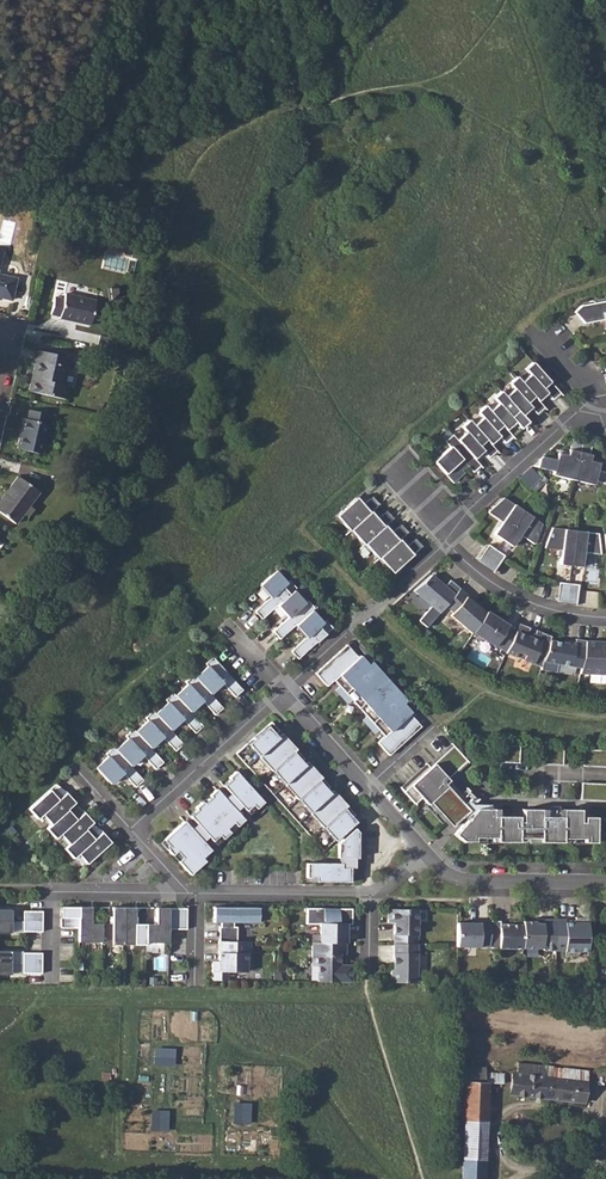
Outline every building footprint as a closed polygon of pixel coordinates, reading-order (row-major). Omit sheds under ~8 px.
[(135,238),(128,236),(126,245),(132,247),(135,238)] [(12,300),(17,278),(0,274),(0,298),(12,300)] [(56,296),(51,315),(59,317),(59,318),(90,325),(95,301),(65,294),(64,299),(56,296)] [(574,312),(584,323),(603,320),(605,329),(605,301),(580,306),(574,312)] [(37,360),(30,391),(66,399),(69,385),(64,384),(70,357),(36,350),(34,360),(37,360)] [(529,374),(522,381),(539,400),(547,392),(553,399),(560,392),(532,362),(524,368),(529,374)] [(513,388),(506,396),(523,415),(531,407),(537,413),(545,407),(539,400),(522,381),(517,375),(509,383),(513,388)] [(498,403),(489,410),(507,429),(515,421),(521,428),(529,421),(523,415),(506,396),(500,390),(493,397),(498,403)] [(482,417),(473,425),(491,444),(499,436),(505,443),(513,436),(507,429),(489,410),(484,405),(477,412),(482,417)] [(24,418),(17,448),(42,454),(48,423),(46,423),(48,414),(29,410),(27,418),(24,418)] [(466,432),(457,439),(474,458),(483,451),(489,457),(497,450),(491,444),(473,425),(468,419),(461,426),(466,432)] [(450,447),(433,461),(445,474),(461,460),(473,472),(480,465),(474,458),(457,439),(452,434),(444,441),(450,447)] [(573,480),(579,452),(569,450),(567,455),(557,453),(556,460),(541,456),(538,459),(536,467),(553,471),(552,474),(573,480)] [(579,452),(573,480),(594,485),(595,481),(605,484),(605,472),(597,470),(599,463),(589,461),(591,455),(579,452)] [(0,499),(0,512),(15,523),(39,492),(17,476),(0,499)] [(352,530),(371,512),(377,507),(369,499),(362,505),(356,498),(335,516),(347,529),(349,527),(352,530)] [(493,534),(503,540),(523,511),(503,498),(487,512),(502,522),(493,534)] [(542,524),(523,511),(503,540),(512,547),(520,534),(534,544),(542,524)] [(365,543),(384,526),(391,520),(384,513),(377,519),(371,512),(352,530),(350,531),(361,543),(363,541),(365,543)] [(377,555),(379,557),(399,540),(405,534),(398,527),(391,533),(384,526),(365,543),(364,545),(375,557),(377,555)] [(575,531),(552,528),(544,548),(561,550),(559,565),(571,566),(575,531)] [(598,533),(575,531),(571,566),(582,567),(584,553),(601,555),(598,533)] [(405,547),(399,540),(379,557),(378,558),(392,573),(420,548),(412,540),(405,547)] [(488,545),(477,560),(485,566),(496,550),(488,545)] [(496,550),(485,566),(493,572),(504,556),(496,550)] [(282,587),(271,574),(256,588),(267,600),(250,615),(257,623),(275,607),(286,619),(268,635),(275,643),(292,628),(303,640),(286,655),(293,663),(328,632),(321,624),(318,626),(307,614),(310,612),(303,604),(300,606),(289,594),(292,592),(285,584),(282,587)] [(460,588),(450,580),(445,586),(431,575),(413,591),(439,613),(445,606),(460,588)] [(568,584),(559,582),(556,602),(566,602),(568,584)] [(578,585),(568,584),(566,602),(576,604),(578,585)] [(468,595),(460,588),(445,606),(452,612),(450,615),(472,634),(473,632),(486,611),(473,599),(471,601),(466,597),(468,595)] [(486,611),(473,632),(495,647),(496,645),(506,651),(515,632),(507,627),(508,626),(486,611)] [(551,636),(519,623),(515,632),(506,651),(505,653),(541,667),(550,639),(551,636)] [(581,667),(586,640),(575,638),(574,644),(550,639),(541,667),(541,669),(556,672),(558,663),(581,667)] [(586,640),(581,667),(580,672),(605,677),(605,644),(602,643),(601,646),(597,645),(596,642),(586,640)] [(412,711),(414,709),(363,653),(361,654),(351,643),(319,671),(330,684),(337,678),(342,684),(339,687),(351,701),(355,698),(369,714),(366,717),(378,730),(381,727),(387,733),(380,739),(392,752),(423,723),(412,711)] [(242,690),(212,657),(204,664),(207,667),(195,678),(192,675),(185,682),(187,685),(175,696),(172,693),(165,700),(167,703),(155,714),(152,711),(145,718),(147,720),(135,732),(133,729),(125,736),(127,739),(115,750),(113,747),(105,754),(107,757),(95,768),(108,782),(120,771),(135,788),(143,780),(128,764),(140,753),(155,769),(163,763),(147,746),(160,735),(175,751),(183,744),(167,728),(180,717),(195,734),(203,726),(187,709),(199,699),(215,715),(222,708),(207,691),(219,680),(235,697),(242,690)] [(235,754),(322,850),(354,820),(351,817),(355,814),(271,721),(235,754)] [(467,761),(453,745),(432,764),(446,780),(467,761)] [(519,746),(500,745),(499,762),(518,763),(519,746)] [(562,748),(543,747),(543,764),(561,765),(562,748)] [(583,749),(582,766),(605,767),(605,750),(583,749)] [(463,805),(427,765),(400,789),(414,804),(421,798),(427,805),(429,803),(449,825),(459,816),(455,812),(463,805)] [(232,774),(225,780),(227,782),(220,788),(242,813),(250,807),(253,811),(260,805),(232,774)] [(581,783),(580,800),(605,801),(605,784),(581,783)] [(54,786),(28,810),(37,819),(42,815),(50,825),(71,806),(75,803),(66,793),(62,796),(54,786)] [(242,821),(214,790),(207,797),(209,798),(202,804),(200,803),(193,810),(195,811),(188,817),(210,842),(217,836),(221,840),(228,833),(224,829),(231,823),(234,828),(242,821)] [(50,825),(46,829),(55,840),(60,835),(68,845),(89,826),(93,823),(84,813),(80,816),(71,806),(50,825)] [(492,810),(475,809),(452,834),(460,841),(473,842),(473,838),(480,838),(480,842),(485,842),(486,838),(494,838),(494,842),(517,842),(517,839),(525,839),(525,842),(531,842),(531,839),(539,839),(538,842),(561,843),(561,839),(569,839),(569,843),(575,843),(575,839),(583,839),(583,843),(595,843),(595,817),(583,817),(583,822),(580,822),(580,810),(561,810),(561,817),(553,817),(554,811),(544,811),(544,817),(540,818),(540,810),(522,810),(522,823),(518,822),(518,817),(496,817),(496,822),(492,822),(492,810)] [(209,850),(183,821),(163,840),(169,847),(166,849),(171,855),(175,851),(181,858),(177,861),(189,874),(204,861),(201,857),(209,850)] [(68,845),(64,849),(73,859),(78,855),(86,865),(111,843),(102,832),(98,835),(89,826),(68,845)] [(337,842),(337,857),(357,857),(358,832),(354,827),(337,842)] [(341,863),(305,863),(305,877),(315,877),(315,881),(349,881),(349,867),(341,867),(341,863)] [(91,907),(60,907),(60,928),(78,928),(78,942),(101,942),(101,944),(145,945),(145,942),(168,943),(168,929),(186,929),(186,908),(156,908),(156,924),(135,924),(135,907),(112,907),(112,924),(91,924),(91,907)] [(219,927),(219,941),(236,942),(237,927),(233,927),(233,922),(258,923),(259,908),(213,907),(213,922),(221,922),(221,927),(219,927)] [(352,909),(306,908),(306,924),(320,924),(320,942),(346,943),(346,920),(352,920),(352,909)] [(10,933),(11,909),(0,909),(0,932),(10,933)] [(417,909),(388,909),(388,922),(393,923),(393,943),(417,944),(417,909)] [(42,911),(22,911),(22,931),(42,931),(42,911)] [(575,923),(555,922),(555,950),(564,951),(564,957),(575,957),(579,954),(578,952),(588,952),(588,917),(575,918),(575,923)] [(479,923),(457,923),(457,947),(489,947),(490,921),(479,921),(479,923)] [(500,921),(490,921),(489,948),(522,949),(522,925),(506,925),(506,928),(500,928),(500,921)] [(535,921),(522,921),(522,925),(522,949),(542,948),(544,950),(555,950),(555,922),(545,923),(535,923),(535,921)] [(236,942),(219,941),(219,961),(213,961),(212,980),(227,980),(227,971),(247,971),(247,963),(250,963),(250,942),(236,942)] [(346,943),(311,943),(311,966),(317,966),(317,981),(351,982),(351,965),(345,965),(346,943)] [(417,944),(393,943),(393,970),(390,970),(390,982),(417,983),(417,944)] [(10,974),(10,950),(0,950),(0,973),(10,974)] [(42,953),(22,953),(21,973),(41,973),(42,953)] [(154,1047),(153,1063),(174,1063),(175,1048),(154,1047)] [(542,1076),(544,1066),(519,1063),(518,1073),(512,1073),(510,1093),(584,1101),(587,1071),(556,1068),(550,1068),(549,1077),(542,1076)] [(486,1066),(461,1065),(460,1081),(466,1081),(464,1134),(463,1152),(463,1158),(485,1159),(487,1122),(488,1082),(503,1082),(503,1073),(486,1072),(486,1066)] [(235,1102),(233,1122),(251,1122),(251,1102),(235,1102)] [(152,1109),(151,1129),(168,1129),(169,1109),(152,1109)] [(485,1159),(463,1158),(462,1178),(484,1178),(485,1159)]
